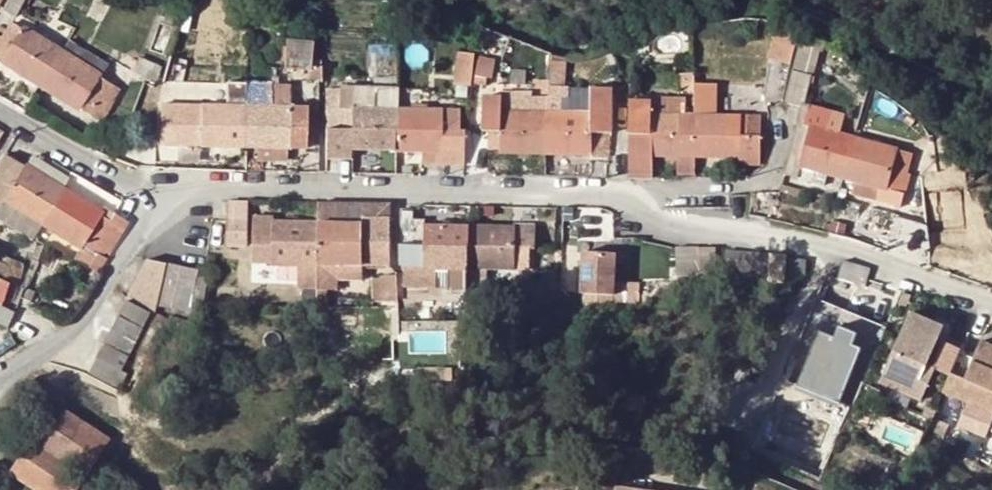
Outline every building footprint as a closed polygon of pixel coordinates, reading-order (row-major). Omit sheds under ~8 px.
[(3,7),(14,13),(21,0),(7,0),(3,7)] [(767,20),(760,52),(791,59),(798,27),(767,20)] [(2,57),(1,60),(39,83),(61,49),(22,25),(20,28),(11,22),(1,37),(0,37),(0,56),(2,57)] [(288,30),(287,38),(309,39),(310,30),(288,30)] [(68,38),(61,49),(98,72),(105,62),(68,38)] [(287,38),(286,66),(305,67),(308,67),(308,64),(309,39),(287,38)] [(118,88),(98,75),(98,72),(61,49),(39,83),(79,109),(81,106),(101,119),(111,104),(108,102),(118,88)] [(468,85),(472,53),(454,51),(450,83),(468,85)] [(380,54),(380,75),(397,75),(398,54),(380,54)] [(167,80),(181,83),(186,59),(171,57),(167,80)] [(158,76),(157,76),(160,69),(137,58),(130,74),(154,85),(158,76)] [(491,90),(495,62),(477,59),(473,88),(491,90)] [(318,75),(317,64),(308,64),(308,67),(305,67),(305,77),(316,78),(318,75)] [(549,64),(548,86),(564,86),(565,65),(549,64)] [(692,82),(692,72),(679,73),(680,90),(693,90),(692,82)] [(785,98),(802,104),(802,102),(809,79),(791,74),(785,98)] [(305,147),(307,105),(288,105),(269,104),(270,81),(270,79),(246,79),(246,103),(246,145),(255,146),(286,147),(305,147)] [(288,105),(290,82),(270,81),(269,104),(288,105)] [(714,83),(692,82),(693,90),(693,114),(694,136),(694,155),(739,156),(739,164),(758,165),(759,116),(715,115),(714,83)] [(339,85),(339,86),(338,113),(325,113),(325,126),(396,128),(396,109),(397,87),(339,85)] [(338,113),(339,86),(326,86),(325,103),(325,113),(338,113)] [(610,133),(611,87),(590,87),(589,113),(547,112),(547,132),(607,133),(610,133)] [(482,130),(488,130),(547,132),(547,112),(503,110),(503,97),(484,96),(482,130)] [(629,100),(629,134),(694,136),(693,114),(684,115),(684,97),(650,96),(649,100),(629,100)] [(199,142),(199,144),(246,145),(246,103),(199,102),(199,106),(174,106),(173,147),(189,148),(193,141),(199,142)] [(809,104),(802,102),(802,104),(798,118),(804,120),(809,104)] [(396,109),(396,128),(451,129),(451,113),(440,113),(440,110),(396,109)] [(803,123),(804,120),(798,118),(784,170),(784,172),(797,174),(800,164),(822,170),(843,175),(854,137),(803,123)] [(325,126),(326,155),(338,156),(338,148),(396,149),(396,128),(325,126)] [(461,161),(462,130),(456,129),(451,129),(396,128),(396,149),(418,150),(418,160),(461,162),(461,161)] [(547,132),(488,130),(488,146),(499,146),(499,150),(546,151),(547,132)] [(547,132),(546,151),(607,153),(607,133),(547,132)] [(694,155),(694,136),(629,134),(629,176),(652,176),(653,155),(677,155),(677,172),(694,172),(694,155)] [(904,192),(909,173),(906,172),(911,153),(854,137),(843,175),(854,178),(849,197),(875,204),(880,185),(904,192)] [(286,160),(286,147),(255,146),(255,160),(286,160)] [(0,158),(0,172),(52,204),(62,188),(24,164),(22,167),(2,154),(0,158)] [(819,181),(822,170),(800,164),(797,174),(819,181)] [(3,197),(42,221),(52,204),(0,172),(0,196),(3,197)] [(794,194),(798,195),(800,189),(781,184),(780,189),(794,194)] [(114,243),(127,221),(113,212),(104,207),(101,212),(62,188),(52,204),(42,221),(80,245),(82,242),(101,254),(110,240),(114,243)] [(3,197),(0,202),(0,217),(33,236),(35,232),(42,221),(3,197)] [(247,200),(225,200),(225,245),(246,245),(247,200)] [(317,201),(317,206),(345,207),(344,222),(362,223),(362,216),(390,217),(392,202),(317,201)] [(344,222),(345,207),(317,206),(316,222),(314,260),(362,262),(362,258),(389,259),(390,217),(362,216),(362,223),(344,222)] [(424,217),(412,217),(413,211),(401,210),(400,242),(469,244),(469,224),(424,223),(424,217)] [(273,218),(252,217),(250,260),(296,260),(296,284),(313,284),(314,260),(316,222),(273,222),(273,218)] [(467,285),(467,288),(485,288),(484,266),(527,267),(528,244),(533,244),(534,222),(514,222),(514,225),(469,224),(469,244),(467,285)] [(434,265),(446,265),(447,285),(447,288),(467,288),(467,285),(469,244),(400,242),(400,259),(401,259),(418,260),(423,260),(424,265),(434,265)] [(676,245),(676,273),(699,272),(699,246),(676,245)] [(699,272),(713,272),(713,246),(699,246),(699,272)] [(726,249),(724,275),(740,276),(742,250),(726,249)] [(766,252),(742,250),(740,276),(764,278),(766,252)] [(785,253),(766,252),(764,278),(782,280),(785,253)] [(615,255),(583,253),(581,294),(613,296),(615,255)] [(790,258),(788,281),(803,282),(804,259),(790,258)] [(150,310),(155,302),(188,309),(194,269),(148,259),(128,297),(150,310)] [(402,286),(436,285),(435,274),(434,265),(424,265),(423,260),(418,260),(417,267),(402,266),(402,286)] [(862,283),(862,282),(866,267),(842,261),(838,275),(862,283)] [(436,285),(447,285),(446,265),(434,265),(435,274),(436,285)] [(374,275),(375,300),(399,298),(397,273),(374,275)] [(615,297),(641,295),(640,279),(614,281),(615,297)] [(323,288),(316,288),(315,299),(323,299),(323,288)] [(33,292),(27,289),(24,297),(30,299),(33,292)] [(127,300),(121,311),(143,322),(149,312),(127,300)] [(793,388),(842,399),(853,349),(874,354),(882,317),(813,302),(793,388)] [(7,323),(13,311),(0,305),(0,320),(7,323)] [(121,311),(113,325),(136,337),(143,322),(121,311)] [(916,404),(930,371),(943,378),(945,375),(954,354),(957,346),(940,339),(927,369),(922,366),(939,329),(904,314),(873,384),(916,404)] [(128,352),(136,337),(113,325),(105,340),(128,352)] [(105,340),(98,353),(121,365),(128,352),(105,340)] [(991,412),(991,350),(975,343),(968,360),(954,354),(945,375),(943,378),(936,395),(990,417),(991,412)] [(89,369),(112,381),(121,365),(98,353),(89,369)] [(31,437),(9,471),(40,489),(72,489),(106,437),(64,410),(42,444),(31,437)]
